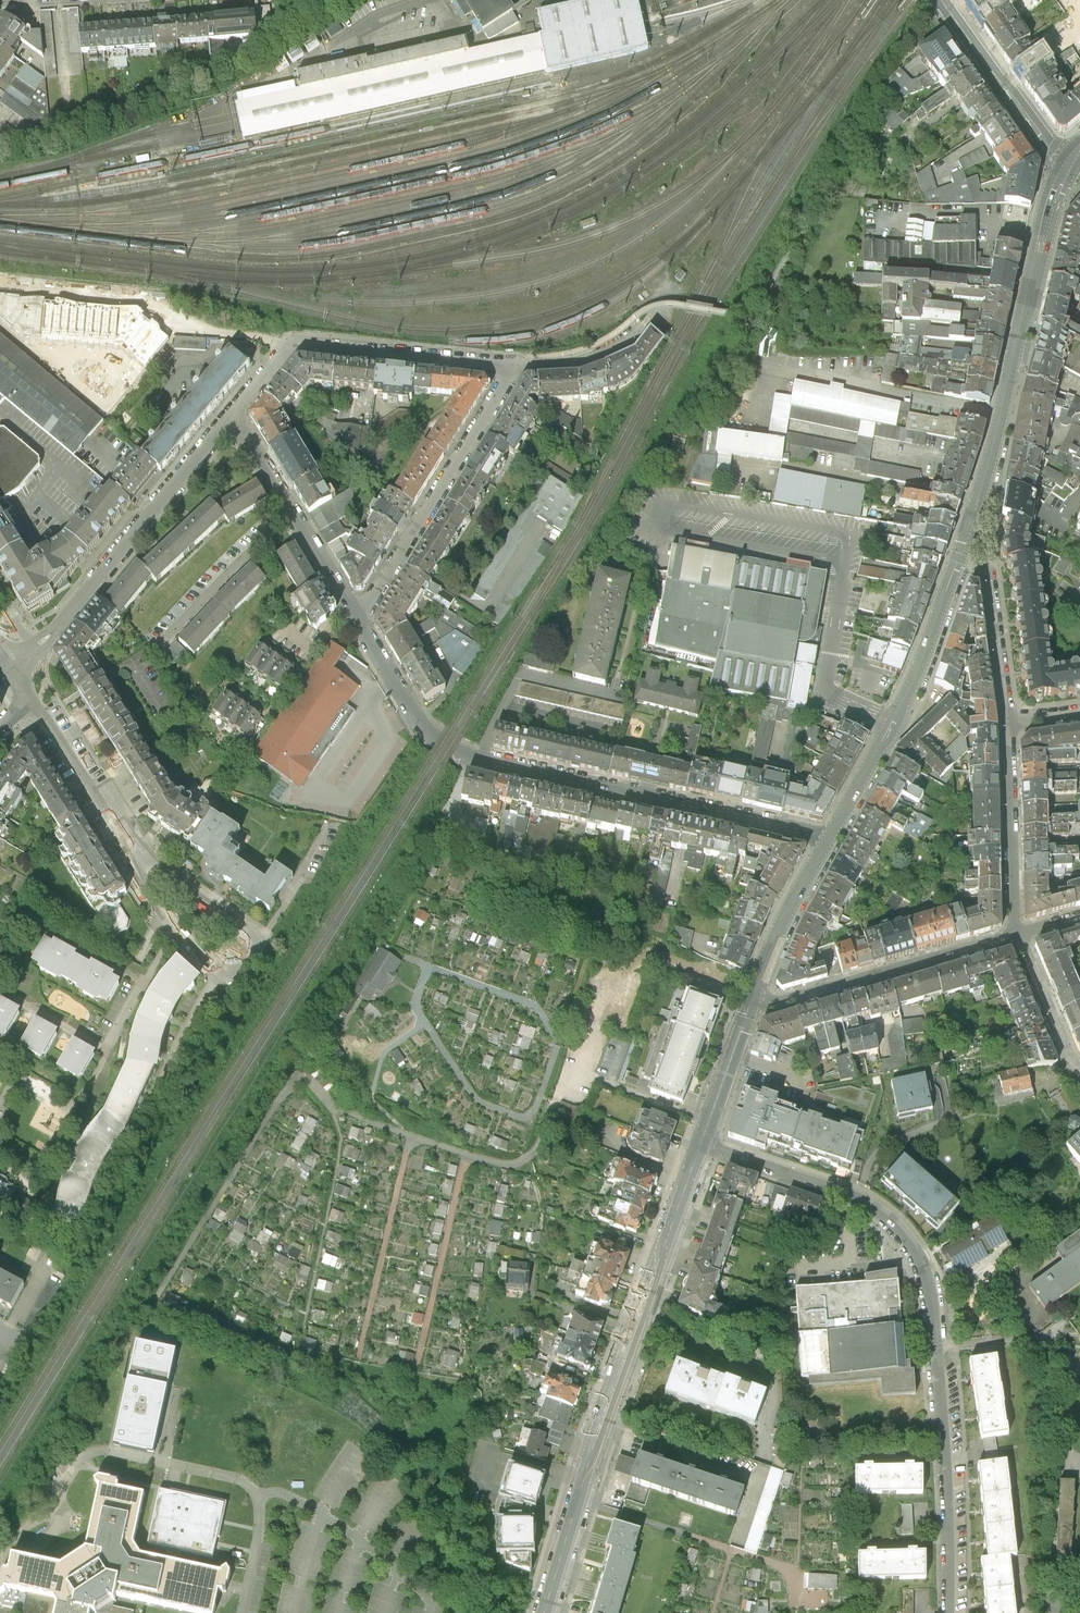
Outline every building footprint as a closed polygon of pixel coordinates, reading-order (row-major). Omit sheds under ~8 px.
[(526,0),(454,0),(465,18),(470,14),(483,34),(515,13),(513,10),(526,1),(526,0)] [(542,36),(544,47),(547,60),(549,71),(647,47),(645,39),(643,26),(638,3),(638,0),(599,0),(537,13),(542,36)] [(984,28),(1008,10),(1006,7),(1012,0),(963,0),(980,22),(984,28)] [(1069,10),(1078,4),(1075,0),(1062,0),(1069,10)] [(253,4),(253,11),(256,32),(271,31),(269,3),(264,3),(253,4)] [(78,6),(66,7),(71,51),(82,50),(80,26),(78,6)] [(51,9),(40,9),(41,30),(44,54),(46,76),(58,75),(51,9)] [(1019,25),(1008,10),(984,28),(984,29),(994,43),(1013,29),(1019,25)] [(256,37),(256,32),(253,11),(213,15),(206,15),(208,37),(211,74),(224,67),(221,43),(220,41),(218,39),(215,39),(215,36),(242,34),(242,38),(256,37)] [(0,17),(0,42),(8,47),(14,38),(19,37),(44,54),(41,30),(25,28),(24,27),(22,23),(23,20),(16,16),(11,17),(3,12),(0,17)] [(158,19),(152,19),(155,43),(155,46),(161,46),(162,49),(166,49),(168,45),(179,44),(179,40),(176,17),(168,18),(167,15),(164,15),(158,16),(158,19)] [(192,16),(176,17),(179,40),(208,37),(206,15),(192,16)] [(140,21),(126,22),(128,47),(155,43),(152,19),(140,21)] [(113,23),(102,24),(104,48),(128,47),(126,22),(113,23)] [(94,25),(80,26),(82,50),(104,48),(102,24),(94,25)] [(1029,40),(1019,25),(1013,29),(994,43),(995,45),(1004,57),(1024,43),(1029,40)] [(952,47),(943,35),(919,53),(931,70),(939,81),(964,63),(959,56),(952,47)] [(544,47),(542,36),(469,51),(466,39),(460,40),(373,59),(372,56),(326,66),(297,73),(300,89),(236,103),(238,114),(241,128),(243,139),(549,71),(547,60),(544,47)] [(309,49),(320,43),(315,36),(305,42),(309,49)] [(13,51),(8,47),(0,42),(0,68),(13,51)] [(1024,43),(1004,57),(1013,69),(1014,71),(1041,53),(1036,45),(1029,50),(1024,43)] [(1058,67),(1065,62),(1079,51),(1079,43),(1054,61),(1058,67)] [(1019,77),(1023,83),(1049,64),(1041,53),(1014,71),(1019,77)] [(1034,98),(1035,100),(1060,82),(1066,78),(1058,67),(1054,61),(1049,64),(1023,83),(1034,98)] [(1058,67),(1066,78),(1073,72),(1065,62),(1058,67)] [(46,76),(25,63),(11,85),(49,110),(46,76)] [(968,69),(964,63),(939,81),(946,92),(971,74),(968,69)] [(931,86),(939,81),(931,70),(918,80),(918,79),(912,81),(900,69),(879,91),(897,102),(909,95),(922,90),(931,86)] [(981,87),(971,74),(946,92),(922,109),(928,116),(954,97),(959,103),(961,106),(983,90),(981,87)] [(1060,82),(1035,100),(1037,102),(1043,111),(1057,101),(1064,96),(1065,95),(1062,92),(1065,90),(1060,82)] [(1070,91),(1074,96),(1075,95),(1075,94),(1079,91),(1076,87),(1070,91)] [(0,100),(0,101),(35,126),(43,115),(7,90),(0,100)] [(992,103),(983,90),(961,106),(968,116),(972,113),(976,120),(995,107),(992,103)] [(1069,102),(1070,103),(1075,99),(1074,97),(1074,96),(1070,91),(1065,95),(1064,96),(1069,102)] [(1070,103),(1079,115),(1079,92),(1079,91),(1075,94),(1075,95),(1074,96),(1074,97),(1075,99),(1070,103)] [(1079,120),(1079,115),(1070,103),(1069,102),(1063,108),(1057,101),(1043,111),(1045,114),(1058,132),(1059,133),(1060,133),(1061,133),(1062,133),(1063,133),(1064,133),(1065,133),(1079,120)] [(1000,113),(995,107),(976,120),(981,127),(978,129),(976,128),(970,132),(974,138),(982,133),(1003,118),(1000,113)] [(898,116),(892,111),(884,123),(895,129),(901,119),(898,116)] [(903,111),(898,116),(901,119),(904,122),(909,118),(903,111)] [(1005,121),(1003,118),(982,133),(984,136),(997,155),(1001,153),(1019,140),(1013,131),(1005,121)] [(0,131),(0,133),(22,149),(29,138),(7,122),(0,131)] [(1030,155),(1019,140),(1001,153),(997,155),(994,156),(1007,176),(1015,174),(1034,161),(1030,155)] [(963,171),(964,172),(990,159),(984,148),(958,161),(963,171)] [(999,192),(997,192),(992,204),(1009,204),(1031,208),(1032,202),(1037,177),(1039,168),(1034,161),(1015,174),(1007,176),(1002,178),(999,192)] [(952,176),(955,184),(937,190),(929,168),(917,176),(927,205),(974,205),(966,181),(964,172),(963,171),(952,176)] [(966,181),(974,205),(992,204),(997,192),(978,193),(980,186),(977,177),(966,181)] [(1079,227),(1079,204),(1079,205),(1066,220),(1079,227)] [(597,223),(595,217),(581,222),(582,228),(597,223)] [(935,221),(935,225),(932,245),(975,244),(975,220),(935,221)] [(1057,256),(1079,261),(1079,227),(1066,220),(1061,238),(1058,252),(1057,256)] [(923,224),(908,222),(905,245),(920,245),(932,245),(935,225),(923,224)] [(920,245),(905,245),(864,244),(864,265),(943,267),(976,268),(975,255),(975,244),(932,245),(920,245)] [(1022,252),(997,247),(993,263),(981,261),(981,255),(975,255),(976,268),(993,270),(1017,275),(1022,252)] [(1052,283),(1072,287),(1078,291),(1079,283),(1079,261),(1057,256),(1055,266),(1054,275),(1052,283)] [(976,268),(943,267),(942,273),(976,275),(976,277),(988,279),(987,284),(990,285),(993,270),(976,268)] [(686,273),(681,269),(675,277),(680,281),(686,273)] [(1011,300),(1017,275),(993,270),(990,285),(987,284),(948,281),(948,279),(942,278),(942,280),(928,279),(905,279),(905,277),(899,277),(899,279),(883,278),(854,278),(854,288),(883,289),(897,289),(903,289),(927,290),(954,292),(988,295),(1011,300)] [(1046,305),(1068,310),(1071,298),(1074,299),(1079,302),(1079,292),(1078,291),(1072,287),(1052,283),(1051,282),(1050,289),(1048,298),(1046,305)] [(883,289),(882,323),(894,323),(894,307),(896,306),(897,289),(883,289)] [(903,289),(902,323),(919,324),(921,306),(926,306),(927,290),(903,289)] [(975,315),(972,328),(981,328),(1004,334),(1011,300),(988,295),(954,292),(953,300),(986,303),(983,317),(975,315)] [(29,344),(115,351),(118,347),(121,315),(122,307),(65,302),(66,298),(40,296),(39,301),(0,297),(0,323),(29,344)] [(1042,327),(1079,347),(1079,335),(1064,326),(1068,310),(1046,305),(1043,318),(1041,327),(1042,327)] [(921,306),(919,324),(930,324),(935,324),(972,328),(975,315),(960,310),(941,308),(926,306),(921,306)] [(136,318),(121,315),(118,347),(143,364),(166,338),(160,334),(159,326),(152,321),(150,323),(143,317),(139,323),(136,318)] [(902,323),(902,339),(922,340),(949,341),(950,332),(929,330),(930,324),(919,324),(902,323)] [(1079,367),(1079,347),(1042,327),(1041,328),(1044,329),(1041,335),(1042,336),(1039,341),(1040,342),(1039,344),(1037,349),(1038,350),(1036,354),(1034,357),(1061,368),(1075,376),(1079,367)] [(1001,348),(1004,334),(981,328),(979,338),(975,338),(975,336),(964,335),(964,334),(963,333),(950,332),(949,341),(976,343),(978,343),(1001,348)] [(663,341),(650,330),(640,343),(635,348),(629,351),(618,358),(605,364),(607,392),(617,390),(617,389),(625,385),(632,380),(639,373),(663,341)] [(5,399),(75,456),(87,441),(104,421),(0,335),(0,395),(5,399)] [(207,337),(175,336),(175,349),(207,350),(207,337)] [(922,340),(902,339),(898,359),(951,365),(953,354),(920,350),(922,340)] [(978,343),(976,343),(973,355),(953,352),(953,354),(951,365),(967,367),(996,372),(1001,348),(978,343)] [(165,347),(145,370),(155,378),(175,355),(165,347)] [(220,360),(208,375),(227,391),(249,364),(230,349),(220,360)] [(1030,372),(1027,383),(1054,392),(1061,368),(1034,357),(1030,372)] [(898,359),(896,370),(896,371),(949,381),(951,376),(952,372),(950,371),(951,365),(898,359)] [(309,361),(301,360),(288,379),(303,392),(306,394),(313,387),(338,389),(339,364),(309,361)] [(381,369),(339,364),(338,389),(379,392),(381,369)] [(588,396),(601,396),(602,392),(607,392),(605,364),(593,369),(579,374),(580,400),(588,399),(588,396)] [(951,365),(950,371),(952,372),(965,374),(966,373),(969,374),(967,385),(992,390),(996,372),(967,367),(951,365)] [(885,368),(882,386),(892,388),(896,371),(896,370),(885,368)] [(417,394),(418,373),(385,369),(381,369),(379,392),(379,398),(386,398),(387,402),(406,404),(406,400),(416,401),(417,394)] [(435,394),(436,375),(433,374),(418,373),(417,394),(435,394)] [(538,376),(539,399),(539,402),(580,400),(579,374),(558,375),(538,376)] [(198,387),(186,402),(205,417),(227,391),(208,375),(198,387)] [(455,397),(456,377),(439,375),(436,375),(435,394),(455,397)] [(531,399),(539,399),(538,376),(534,376),(526,377),(518,390),(531,399)] [(474,379),(456,377),(455,397),(462,397),(487,395),(492,385),(490,381),(474,379)] [(303,392),(288,379),(270,400),(286,413),(303,392)] [(1024,391),(1022,400),(1051,409),(1062,411),(1068,413),(1071,407),(1075,400),(1075,399),(1066,396),(1064,404),(1053,402),(1056,393),(1054,392),(1027,383),(1024,391)] [(898,415),(909,417),(911,407),(794,385),(792,402),(790,411),(823,417),(861,424),(875,427),(895,431),(898,415)] [(992,390),(967,385),(966,392),(946,388),(944,397),(989,406),(992,390)] [(531,399),(518,390),(510,403),(507,407),(533,424),(539,411),(533,407),(535,402),(531,399)] [(462,397),(450,416),(467,427),(473,418),(487,395),(462,397)] [(766,442),(785,445),(786,438),(788,423),(790,411),(792,402),(773,399),(766,442)] [(286,413),(270,400),(254,419),(267,440),(275,454),(296,440),(283,419),(286,413)] [(1013,446),(1041,461),(1051,409),(1022,400),(1017,427),(1014,440),(1013,446)] [(1072,421),(1075,414),(1079,417),(1079,403),(1075,400),(1071,407),(1068,413),(1066,419),(1072,421)] [(176,414),(164,428),(183,443),(205,417),(186,402),(176,414)] [(533,424),(507,407),(501,417),(500,419),(526,435),(533,424)] [(320,417),(316,423),(337,451),(356,452),(409,419),(410,410),(399,410),(371,428),(334,425),(320,417)] [(559,411),(553,420),(582,438),(581,421),(576,420),(569,418),(559,411)] [(821,429),(823,417),(790,411),(788,423),(821,429)] [(1072,421),(1066,419),(1068,413),(1062,411),(1060,422),(1060,424),(1062,427),(1063,428),(1065,428),(1068,428),(1069,426),(1072,428),(1079,432),(1079,417),(1075,414),(1072,421)] [(448,415),(428,446),(447,459),(458,442),(467,427),(450,416),(448,415)] [(924,449),(926,436),(905,432),(895,431),(875,427),(861,424),(823,417),(821,429),(859,436),(858,440),(873,443),(873,440),(911,447),(924,449)] [(954,441),(958,423),(939,420),(938,421),(909,417),(905,432),(926,436),(942,439),(954,441)] [(526,435),(500,419),(498,422),(488,438),(509,451),(514,454),(526,435)] [(984,428),(958,423),(954,441),(956,441),(980,446),(984,428)] [(161,470),(183,443),(164,428),(153,441),(142,455),(157,467),(161,470)] [(1072,428),(1055,462),(1050,460),(1048,463),(1053,466),(1079,480),(1079,432),(1072,428)] [(100,493),(61,540),(31,559),(13,533),(16,531),(12,526),(8,518),(13,515),(10,507),(5,500),(22,489),(40,467),(40,463),(38,459),(6,431),(0,431),(0,568),(0,569),(29,614),(30,613),(70,586),(65,580),(77,566),(79,564),(86,555),(88,555),(101,536),(105,535),(130,501),(111,486),(106,494),(100,493)] [(718,437),(706,435),(703,460),(701,461),(697,468),(697,470),(693,477),(691,486),(712,490),(713,487),(713,481),(718,437)] [(732,459),(781,465),(781,464),(784,448),(785,445),(766,442),(718,437),(713,481),(726,482),(729,482),(732,459)] [(509,451),(488,438),(478,456),(468,471),(489,484),(509,451)] [(818,443),(786,438),(785,445),(784,448),(813,453),(817,454),(818,443)] [(686,443),(674,439),(670,451),(668,451),(665,463),(677,467),(680,454),(682,455),(686,443)] [(320,478),(296,440),(275,454),(287,473),(298,492),(320,478)] [(857,444),(856,450),(855,460),(869,463),(872,447),(873,443),(858,440),(857,444)] [(565,447),(556,441),(552,447),(561,453),(565,447)] [(980,446),(956,441),(951,456),(976,461),(980,446)] [(818,443),(817,454),(834,457),(855,460),(856,450),(818,443)] [(428,446),(397,497),(416,509),(433,483),(447,459),(428,446)] [(1040,481),(1041,481),(1043,477),(1037,476),(1041,461),(1013,446),(1011,459),(1009,469),(1038,481),(1040,481)] [(784,448),(781,464),(788,465),(788,462),(811,466),(813,453),(784,448)] [(356,452),(337,451),(352,470),(373,482),(380,472),(360,460),(355,457),(356,452)] [(114,482),(111,486),(130,501),(133,498),(157,467),(142,455),(139,452),(114,482)] [(976,461),(951,456),(949,456),(948,459),(945,477),(942,476),(939,491),(964,496),(974,464),(976,461)] [(855,460),(834,457),(832,469),(859,473),(861,477),(918,488),(920,476),(920,475),(869,466),(870,463),(869,463),(855,460)] [(1035,500),(1037,502),(1040,496),(1034,494),(1036,487),(1038,481),(1009,469),(1007,481),(1006,489),(1035,500)] [(489,484),(468,471),(458,488),(448,504),(469,516),(489,484)] [(1041,481),(1055,487),(1062,491),(1064,486),(1067,482),(1046,473),(1045,473),(1044,474),(1043,477),(1041,481)] [(840,486),(779,475),(773,506),(860,522),(865,490),(840,486)] [(582,497),(550,476),(529,510),(537,516),(563,532),(583,497),(582,497)] [(320,478),(298,492),(306,505),(314,518),(336,503),(320,478)] [(1036,487),(1047,491),(1045,494),(1050,496),(1051,494),(1055,487),(1041,481),(1040,481),(1038,481),(1036,487)] [(215,508),(225,519),(229,523),(267,500),(257,482),(215,508)] [(1064,503),(1078,490),(1077,489),(1073,493),(1064,486),(1062,491),(1055,487),(1051,494),(1064,503)] [(1005,495),(1002,517),(1010,520),(1031,529),(1034,504),(1035,500),(1006,489),(1005,495)] [(336,503),(314,518),(324,535),(332,548),(343,541),(349,537),(341,524),(351,519),(358,508),(357,490),(336,503)] [(939,491),(934,491),(933,495),(931,499),(901,493),(901,497),(960,508),(962,500),(964,496),(939,491)] [(390,493),(382,505),(409,522),(410,520),(416,509),(397,497),(390,493)] [(960,508),(901,497),(899,507),(928,511),(929,510),(930,508),(934,509),(932,518),(955,522),(960,508)] [(142,568),(152,579),(156,583),(225,519),(215,508),(211,504),(192,521),(159,553),(142,568)] [(469,516),(448,504),(438,519),(428,536),(449,549),(469,516)] [(382,505),(375,517),(379,521),(401,535),(408,524),(409,522),(382,505)] [(485,601),(537,516),(529,510),(525,508),(506,540),(486,572),(473,594),(485,601)] [(950,537),(955,522),(932,518),(924,517),(923,525),(921,525),(921,524),(920,523),(895,518),(893,528),(906,530),(926,533),(950,537)] [(1006,564),(1011,563),(1036,560),(1041,559),(1045,541),(1028,535),(1031,529),(1010,520),(1006,537),(1004,546),(1005,553),(1006,559),(1006,564)] [(379,521),(372,532),(375,535),(394,547),(395,545),(401,535),(379,521)] [(923,546),(926,533),(906,530),(904,542),(923,546)] [(357,532),(354,538),(360,542),(386,559),(387,558),(394,547),(375,535),(372,540),(357,532)] [(926,533),(923,546),(946,550),(950,537),(926,533)] [(449,549),(428,536),(418,553),(408,569),(428,582),(449,549)] [(343,541),(332,548),(339,560),(350,553),(343,541)] [(553,548),(543,541),(524,570),(525,570),(490,620),(499,626),(523,592),(545,559),(553,548)] [(923,546),(904,542),(895,541),(894,545),(903,547),(902,555),(912,557),(941,563),(946,550),(923,546)] [(360,542),(353,555),(361,560),(378,571),(385,561),(386,559),(360,542)] [(766,700),(764,707),(777,710),(800,715),(810,660),(811,653),(824,576),(707,556),(709,549),(703,548),(680,544),(679,551),(672,550),(655,650),(716,664),(714,673),(710,691),(766,700)] [(295,545),(278,555),(301,594),(318,584),(307,565),(295,545)] [(350,553),(339,560),(345,570),(361,560),(353,555),(350,553)] [(941,563),(912,557),(908,570),(911,571),(937,576),(941,563)] [(361,560),(345,570),(358,591),(366,591),(377,574),(378,571),(361,560)] [(1041,600),(1036,560),(1011,563),(1014,583),(1016,603),(1041,600)] [(1054,572),(1064,576),(1069,564),(1058,560),(1054,572)] [(152,579),(142,568),(138,564),(120,586),(103,605),(119,618),(152,579)] [(214,603),(215,604),(229,617),(266,580),(252,566),(232,585),(214,603)] [(428,582),(408,569),(406,572),(400,581),(419,593),(423,588),(436,596),(433,601),(444,608),(447,610),(455,598),(428,582)] [(883,583),(885,584),(886,576),(889,574),(860,569),(857,578),(883,583)] [(937,576),(911,571),(909,577),(907,577),(907,578),(889,574),(886,576),(885,584),(901,587),(908,588),(931,593),(937,576)] [(593,609),(622,617),(631,581),(602,574),(593,609)] [(419,593),(400,581),(377,619),(377,622),(377,625),(386,639),(407,626),(404,621),(407,617),(410,619),(424,596),(419,593)] [(880,594),(865,590),(859,612),(874,615),(872,622),(887,626),(890,617),(887,616),(890,608),(893,609),(896,601),(893,600),(896,592),(899,593),(901,587),(885,584),(883,583),(880,594)] [(301,594),(293,600),(297,607),(301,605),(307,615),(330,602),(318,584),(301,594)] [(890,617),(887,626),(896,627),(917,634),(931,593),(908,588),(901,587),(899,593),(896,592),(893,600),(896,601),(893,609),(890,608),(887,616),(890,617)] [(967,626),(983,628),(978,588),(969,587),(960,614),(957,623),(967,626)] [(1048,648),(1041,600),(1016,603),(1019,627),(1022,651),(1048,648)] [(78,625),(99,642),(119,618),(103,605),(98,601),(88,613),(78,625)] [(330,602),(307,615),(309,618),(307,621),(312,629),(315,629),(317,631),(321,625),(324,623),(327,621),(325,619),(330,612),(334,612),(336,609),(334,605),(331,605),(330,602)] [(229,617),(215,604),(197,623),(180,641),(194,655),(229,617)] [(447,610),(444,608),(437,620),(443,624),(456,631),(479,646),(487,634),(447,610)] [(585,644),(614,650),(622,617),(593,609),(585,644)] [(437,620),(433,618),(421,625),(418,630),(422,636),(435,628),(443,624),(437,620)] [(887,626),(872,622),(871,622),(869,629),(894,634),(890,648),(910,653),(917,634),(896,627),(887,626)] [(953,634),(950,643),(963,647),(967,636),(973,634),(972,627),(967,626),(957,623),(957,625),(953,634)] [(443,624),(435,628),(442,640),(456,631),(443,624)] [(102,676),(89,655),(99,642),(78,625),(55,653),(66,671),(79,690),(102,676)] [(407,626),(386,639),(393,651),(401,665),(420,653),(423,652),(407,626)] [(983,628),(972,627),(973,634),(974,646),(985,645),(983,629),(983,628)] [(442,640),(437,643),(453,669),(462,675),(482,648),(479,646),(456,631),(442,640)] [(176,642),(159,660),(168,668),(185,650),(176,642)] [(888,648),(869,642),(864,662),(881,667),(880,669),(879,671),(900,677),(909,654),(888,648)] [(333,643),(254,756),(301,788),(305,783),(330,745),(332,746),(355,712),(345,705),(358,687),(333,670),(346,652),(333,643)] [(947,653),(945,658),(962,664),(965,654),(961,653),(963,647),(950,643),(949,645),(947,653)] [(614,650),(585,644),(577,679),(605,686),(614,650)] [(246,664),(246,667),(250,670),(253,669),(258,673),(258,675),(262,678),(264,677),(270,680),(269,683),(274,686),(276,685),(281,688),(294,669),(294,667),(290,663),(287,664),(282,661),(282,658),(278,655),(276,656),(271,653),(271,650),(266,647),(264,648),(259,645),(246,664)] [(966,666),(987,662),(986,655),(985,645),(974,646),(975,653),(965,654),(962,664),(966,666)] [(1050,671),(1048,648),(1022,651),(1026,675),(1029,699),(1054,696),(1050,671)] [(434,676),(420,653),(401,665),(415,687),(416,686),(417,685),(426,700),(446,688),(437,674),(434,676)] [(556,662),(526,655),(523,667),(553,674),(556,662)] [(944,661),(940,673),(960,682),(963,673),(967,675),(966,666),(962,664),(945,658),(944,661)] [(967,675),(970,692),(992,690),(990,675),(987,662),(966,666),(967,675)] [(1079,692),(1079,667),(1050,671),(1054,696),(1078,693),(1079,692)] [(639,683),(635,703),(697,717),(702,697),(695,696),(698,683),(686,680),(683,693),(675,691),(676,688),(667,686),(666,689),(658,687),(661,675),(648,672),(646,685),(639,683)] [(936,684),(934,687),(953,697),(961,704),(962,696),(961,696),(962,688),(964,683),(960,682),(940,673),(936,684)] [(102,676),(79,690),(91,704),(110,734),(119,750),(141,728),(102,676)] [(514,697),(623,721),(626,709),(521,685),(514,697)] [(992,690),(970,692),(970,705),(970,706),(971,706),(975,707),(994,709),(994,705),(992,690)] [(226,693),(213,712),(218,715),(217,718),(222,721),(224,720),(229,724),(229,726),(233,729),(236,728),(241,731),(240,734),(245,737),(248,736),(261,717),(261,714),(257,711),(254,712),(249,709),(249,706),(245,703),(242,704),(237,701),(238,698),(233,695),(231,696),(226,693)] [(896,752),(898,754),(894,761),(914,772),(923,763),(939,781),(967,753),(966,742),(970,737),(970,731),(969,731),(969,724),(971,724),(963,716),(971,706),(970,706),(970,705),(961,704),(953,697),(951,698),(907,742),(902,746),(896,752)] [(969,731),(970,731),(997,730),(996,724),(994,709),(975,707),(975,724),(971,724),(969,724),(969,731)] [(782,784),(788,785),(804,716),(800,715),(777,710),(774,724),(781,725),(781,722),(791,724),(781,766),(769,779),(782,782),(782,784)] [(761,721),(752,762),(763,765),(773,724),(761,721)] [(492,747),(527,755),(532,734),(496,727),(492,747)] [(701,729),(692,727),(686,753),(695,756),(701,729)] [(1021,755),(1079,753),(1079,727),(1030,734),(1021,745),(1021,750),(1021,755)] [(141,728),(119,750),(128,764),(147,792),(157,806),(169,795),(177,788),(141,728)] [(841,734),(838,740),(862,751),(868,740),(846,729),(844,728),(841,734)] [(976,752),(997,752),(997,741),(997,734),(997,730),(970,731),(970,737),(976,737),(976,752)] [(12,748),(14,750),(12,752),(0,769),(0,780),(17,790),(27,772),(63,833),(88,819),(76,800),(33,734),(12,748)] [(527,755),(569,765),(573,744),(532,734),(527,755)] [(824,760),(849,774),(862,751),(838,740),(836,739),(824,760)] [(615,754),(573,744),(569,765),(610,774),(615,754)] [(610,774),(641,781),(646,759),(644,759),(645,758),(626,753),(625,755),(616,752),(615,754),(610,774)] [(968,767),(968,773),(972,773),(998,772),(998,768),(997,752),(976,752),(972,752),(972,767),(968,767)] [(1021,755),(1021,759),(1021,771),(1046,769),(1045,764),(1079,764),(1079,753),(1021,755)] [(664,763),(646,759),(641,781),(687,792),(692,770),(683,768),(683,766),(664,762),(664,763)] [(813,785),(835,798),(849,774),(824,760),(811,784),(813,785)] [(894,761),(893,761),(888,770),(885,778),(912,791),(920,775),(914,772),(894,761)] [(692,770),(687,792),(715,798),(722,769),(694,762),(692,770)] [(749,774),(722,769),(715,798),(742,804),(749,774)] [(1021,771),(1022,781),(1022,787),(1079,784),(1079,773),(1046,775),(1046,769),(1021,771)] [(467,772),(462,795),(469,797),(468,800),(483,803),(483,801),(491,803),(491,801),(496,802),(497,798),(503,799),(504,793),(493,791),(496,778),(483,775),(467,772)] [(998,772),(972,773),(972,796),(998,795),(998,776),(998,772)] [(742,804),(755,807),(763,778),(749,774),(742,804)] [(508,781),(496,778),(493,791),(504,793),(507,794),(510,781),(508,781)] [(769,779),(763,778),(755,807),(782,813),(787,791),(788,785),(782,784),(782,782),(769,779)] [(912,791),(885,778),(883,781),(876,795),(897,806),(902,797),(919,806),(924,797),(912,791)] [(5,815),(9,808),(13,810),(23,793),(17,790),(0,780),(0,812),(5,815)] [(520,784),(510,781),(507,794),(519,797),(522,784),(520,784)] [(287,789),(279,783),(270,795),(279,801),(287,789)] [(535,787),(522,784),(519,797),(519,800),(533,803),(537,788),(535,787)] [(1022,807),(1047,807),(1047,795),(1079,794),(1079,784),(1022,787),(1022,795),(1022,807)] [(807,795),(787,791),(782,813),(821,822),(835,798),(813,785),(807,795)] [(533,806),(561,813),(566,793),(554,791),(537,788),(533,803),(533,806)] [(590,816),(594,799),(591,799),(566,793),(561,813),(579,818),(581,814),(590,816)] [(169,795),(157,806),(152,817),(159,822),(193,845),(206,824),(169,795)] [(897,806),(876,795),(870,806),(866,814),(890,828),(902,835),(907,826),(897,820),(892,822),(890,821),(897,806)] [(973,836),(999,835),(999,812),(998,795),(972,796),(973,836)] [(589,819),(615,824),(620,803),(596,799),(594,799),(590,816),(589,819)] [(615,824),(633,827),(637,806),(635,806),(620,803),(615,824)] [(1022,807),(1022,812),(1023,827),(1023,830),(1079,829),(1079,804),(1078,804),(1078,818),(1048,819),(1048,815),(1056,815),(1056,807),(1047,807),(1022,807)] [(650,830),(654,809),(640,807),(637,806),(633,827),(650,830)] [(665,832),(670,811),(667,811),(654,809),(650,830),(665,832)] [(682,835),(687,815),(672,812),(670,811),(665,832),(682,835)] [(206,824),(193,845),(207,855),(208,861),(210,865),(214,867),(211,873),(226,884),(230,881),(235,885),(233,890),(259,906),(261,903),(275,911),(282,900),(278,897),(290,883),(293,886),(298,879),(279,865),(269,880),(237,857),(243,848),(232,842),(243,830),(214,813),(206,824)] [(859,827),(850,844),(873,856),(890,828),(866,814),(859,827)] [(687,815),(682,835),(700,838),(698,848),(712,850),(714,843),(719,822),(698,817),(687,815)] [(93,828),(88,819),(63,833),(102,897),(126,883),(112,860),(103,844),(93,828)] [(731,846),(735,826),(721,822),(719,822),(714,843),(731,846)] [(731,846),(729,857),(737,858),(738,853),(745,855),(747,844),(752,831),(738,827),(735,826),(731,846)] [(1023,830),(1023,836),(1023,844),(1048,843),(1048,838),(1079,837),(1079,829),(1023,830)] [(771,859),(794,869),(806,845),(780,838),(752,831),(747,844),(775,852),(771,859)] [(967,836),(967,852),(999,851),(999,845),(999,835),(973,836),(967,836)] [(1048,843),(1023,844),(1023,857),(1023,861),(1079,859),(1078,849),(1056,850),(1056,848),(1048,848),(1048,843)] [(863,876),(873,856),(850,844),(845,852),(839,863),(863,876)] [(999,851),(967,852),(968,863),(973,862),(973,869),(977,868),(1000,868),(1000,856),(999,851)] [(771,859),(758,886),(768,890),(780,898),(781,895),(786,884),(793,872),(794,869),(771,859)] [(1079,859),(1023,861),(1023,865),(1023,870),(1024,878),(1048,877),(1052,877),(1051,868),(1072,868),(1072,863),(1079,863),(1079,859)] [(829,880),(855,893),(863,876),(839,863),(837,867),(829,880)] [(964,884),(1000,882),(1000,876),(1000,868),(977,868),(977,874),(964,875),(964,884)] [(1060,900),(1051,902),(1049,892),(1048,877),(1024,878),(1024,889),(1025,921),(1049,914),(1077,906),(1072,891),(1068,892),(1058,892),(1060,900)] [(843,917),(855,893),(829,880),(823,890),(815,903),(843,917)] [(751,882),(745,904),(773,911),(778,900),(780,898),(768,890),(758,886),(751,882)] [(1000,885),(1000,882),(964,884),(965,892),(977,892),(977,897),(1000,897),(1000,885)] [(1067,886),(1068,892),(1072,891),(1077,906),(1079,905),(1079,882),(1067,886)] [(1001,928),(1000,897),(977,897),(977,910),(963,915),(969,937),(1001,928)] [(741,903),(735,920),(764,928),(766,925),(773,911),(745,904),(741,903)] [(843,917),(815,903),(809,915),(807,919),(826,929),(829,930),(832,924),(838,927),(843,917)] [(957,941),(969,937),(963,915),(960,907),(948,910),(957,941)] [(419,909),(414,918),(425,923),(429,914),(419,909)] [(916,953),(957,941),(948,910),(907,922),(916,953)] [(462,925),(466,915),(458,912),(455,922),(462,925)] [(826,929),(807,919),(802,927),(796,941),(816,951),(826,929)] [(735,920),(729,937),(755,945),(763,930),(764,928),(735,920)] [(885,962),(916,953),(907,922),(876,931),(877,933),(885,962)] [(452,928),(449,939),(456,941),(460,930),(452,928)] [(679,948),(707,953),(710,935),(682,929),(679,948)] [(1035,946),(1043,964),(1069,952),(1068,949),(1075,947),(1078,941),(1079,940),(1079,929),(1047,938),(1037,941),(1035,946)] [(476,943),(484,944),(485,932),(477,931),(476,943)] [(864,940),(872,966),(885,962),(877,933),(864,937),(864,940)] [(718,961),(743,970),(746,964),(755,945),(729,937),(718,961)] [(60,982),(62,978),(76,986),(75,989),(98,1003),(100,999),(107,1003),(120,981),(113,977),(114,974),(103,968),(92,961),(90,964),(83,960),(75,956),(77,954),(66,947),(55,941),(53,944),(46,940),(33,962),(41,967),(40,969),(60,982)] [(872,966),(864,940),(851,944),(858,970),(872,966)] [(792,949),(785,964),(806,972),(807,970),(816,951),(796,941),(792,949)] [(834,948),(842,974),(858,970),(851,944),(834,948)] [(525,965),(530,953),(521,950),(516,962),(525,965)] [(981,978),(993,974),(1017,964),(1011,950),(963,964),(970,988),(971,992),(985,988),(981,978)] [(399,963),(380,951),(354,993),(368,1001),(376,989),(381,992),(388,981),(391,982),(393,979),(395,976),(392,974),(399,963)] [(1073,961),(1069,952),(1043,964),(1045,968),(1051,984),(1074,975),(1069,963),(1073,961)] [(100,1171),(99,1168),(110,1148),(118,1137),(127,1124),(140,1098),(156,1064),(157,1059),(160,1059),(159,1055),(159,1052),(161,1041),(167,1025),(168,1022),(170,1023),(172,1020),(173,1017),(171,1014),(175,1004),(187,990),(190,991),(192,988),(194,986),(193,982),(200,974),(177,954),(161,968),(147,987),(135,1015),(131,1035),(128,1062),(103,1108),(79,1138),(59,1175),(53,1216),(83,1219),(87,1199),(92,1180),(95,1175),(96,1176),(99,1173),(100,1171)] [(564,973),(571,975),(574,961),(567,960),(564,973)] [(806,972),(785,964),(783,968),(775,985),(781,992),(828,979),(823,966),(809,970),(807,970),(806,972)] [(943,996),(970,988),(963,964),(936,972),(942,994),(943,996)] [(1026,985),(1017,964),(993,974),(1002,995),(1004,994),(1026,985)] [(903,1004),(942,994),(936,972),(897,983),(903,1004)] [(1074,975),(1051,984),(1056,994),(1058,998),(1079,988),(1079,977),(1076,979),(1074,975)] [(904,1008),(903,1004),(897,983),(869,991),(875,1012),(876,1016),(904,1008)] [(1004,994),(1010,1008),(1032,999),(1026,985),(1004,994)] [(676,990),(664,1021),(708,1037),(722,1001),(687,987),(684,994),(676,990)] [(1058,998),(1060,1003),(1063,1011),(1079,1004),(1079,988),(1058,998)] [(869,991),(854,995),(860,1017),(875,1012),(869,991)] [(847,1020),(860,1017),(854,995),(841,999),(847,1020)] [(6,1038),(22,1007),(9,1000),(0,996),(0,1034),(6,1038)] [(840,1022),(847,1020),(841,999),(821,1005),(834,1051),(836,1059),(841,1057),(847,1080),(864,1075),(857,1052),(855,1053),(849,1054),(840,1022)] [(1038,1012),(1032,999),(1010,1008),(1015,1021),(1038,1012)] [(1063,1011),(1070,1027),(1073,1035),(1079,1031),(1079,1004),(1063,1011)] [(825,1053),(834,1051),(821,1005),(798,1011),(804,1032),(818,1028),(825,1053)] [(470,1007),(463,1031),(474,1034),(480,1010),(470,1007)] [(798,1011),(765,1021),(784,1045),(806,1039),(804,1032),(798,1011)] [(1015,1021),(1021,1034),(1043,1025),(1038,1012),(1015,1021)] [(35,1015),(19,1046),(44,1059),(60,1028),(48,1022),(35,1015)] [(928,1015),(908,1018),(909,1032),(930,1030),(928,1015)] [(683,1103),(708,1037),(664,1021),(643,1076),(653,1080),(649,1091),(683,1103)] [(784,1045),(765,1021),(760,1037),(784,1045)] [(520,1023),(514,1044),(530,1049),(536,1027),(520,1023)] [(1018,1035),(1024,1049),(1051,1043),(1043,1025),(1021,1034),(1018,1035)] [(879,1027),(865,1030),(869,1050),(884,1046),(879,1027)] [(497,1043),(501,1032),(494,1029),(490,1040),(497,1043)] [(857,1052),(869,1050),(865,1030),(851,1033),(855,1053),(857,1052)] [(72,1035),(56,1067),(82,1080),(98,1048),(86,1041),(72,1035)] [(784,1045),(760,1037),(754,1055),(778,1063),(784,1045)] [(1058,1061),(1051,1043),(1024,1049),(1028,1067),(1028,1068),(1058,1061)] [(397,1049),(390,1053),(397,1064),(405,1060),(397,1049)] [(505,1064),(512,1066),(515,1057),(508,1055),(505,1064)] [(516,1058),(513,1067),(522,1070),(525,1060),(516,1058)] [(953,1061),(943,1063),(946,1076),(950,1075),(956,1074),(953,1061)] [(1028,1067),(1000,1073),(1005,1092),(1016,1089),(1032,1086),(1029,1075),(1028,1068),(1028,1067)] [(889,1081),(896,1115),(933,1108),(926,1074),(889,1081)] [(509,1079),(506,1085),(514,1088),(517,1083),(509,1079)] [(768,1144),(788,1150),(800,1111),(775,1103),(777,1096),(763,1092),(762,1094),(742,1088),(727,1136),(767,1148),(768,1144)] [(576,1114),(579,1106),(562,1100),(559,1108),(576,1114)] [(835,1121),(800,1111),(788,1150),(795,1152),(796,1148),(807,1151),(806,1155),(818,1159),(819,1155),(831,1159),(830,1163),(850,1169),(860,1138),(863,1138),(865,1131),(835,1121)] [(666,1120),(652,1114),(651,1116),(644,1114),(637,1130),(670,1142),(676,1126),(665,1122),(666,1120)] [(1068,1119),(1068,1127),(1075,1131),(1077,1129),(1078,1130),(1079,1129),(1079,1128),(1079,1118),(1074,1115),(1071,1117),(1068,1119)] [(302,1151),(316,1121),(307,1117),(293,1147),(302,1151)] [(350,1134),(364,1137),(365,1128),(352,1126),(350,1134)] [(670,1142),(633,1129),(633,1130),(631,1135),(630,1136),(628,1137),(626,1141),(632,1152),(660,1163),(661,1162),(663,1161),(665,1156),(666,1155),(668,1149),(668,1148),(670,1142)] [(1067,1146),(1079,1161),(1079,1134),(1067,1146)] [(351,1158),(354,1147),(346,1145),(343,1155),(351,1158)] [(361,1148),(355,1146),(352,1157),(359,1159),(361,1148)] [(282,1151),(275,1164),(281,1168),(289,1155),(282,1151)] [(308,1157),(305,1162),(315,1166),(318,1161),(308,1157)] [(860,1173),(864,1159),(857,1157),(853,1171),(856,1172),(860,1173)] [(904,1157),(882,1182),(910,1207),(937,1230),(959,1205),(904,1157)] [(656,1179),(633,1170),(633,1168),(617,1162),(614,1163),(612,1170),(614,1172),(610,1173),(608,1181),(617,1184),(650,1196),(654,1186),(657,1185),(658,1182),(656,1179)] [(450,1163),(447,1173),(456,1175),(458,1165),(450,1163)] [(340,1176),(355,1178),(356,1167),(341,1165),(340,1176)] [(757,1177),(727,1167),(718,1197),(742,1205),(747,1191),(752,1192),(753,1190),(757,1177)] [(20,1188),(0,1176),(0,1198),(11,1204),(20,1188)] [(444,1192),(452,1193),(454,1179),(445,1178),(444,1192)] [(348,1197),(352,1187),(338,1182),(334,1191),(348,1197)] [(500,1183),(499,1201),(507,1201),(507,1183),(500,1183)] [(650,1196),(617,1184),(610,1202),(643,1215),(647,1205),(650,1196)] [(802,1191),(790,1187),(782,1212),(794,1216),(802,1191)] [(806,1192),(802,1191),(794,1216),(805,1219),(813,1195),(806,1192)] [(820,1197),(813,1195),(805,1219),(817,1223),(825,1198),(820,1197)] [(742,1205),(718,1197),(714,1208),(717,1209),(709,1231),(731,1238),(733,1232),(732,1230),(733,1226),(736,1225),(738,1219),(737,1217),(738,1213),(740,1212),(743,1205),(742,1205)] [(438,1213),(446,1215),(449,1200),(441,1199),(438,1213)] [(610,1202),(606,1210),(602,1209),(598,1219),(600,1219),(604,1221),(611,1223),(610,1226),(625,1231),(626,1229),(631,1231),(636,1233),(637,1230),(639,1229),(641,1226),(640,1224),(643,1215),(610,1202)] [(494,1213),(501,1214),(504,1204),(496,1203),(494,1213)] [(222,1204),(215,1216),(224,1221),(231,1209),(222,1204)] [(330,1218),(343,1222),(346,1211),(332,1207),(330,1218)] [(242,1216),(230,1239),(240,1245),(252,1222),(242,1216)] [(979,1228),(941,1251),(949,1264),(952,1262),(959,1274),(988,1257),(985,1252),(991,1249),(992,1250),(1007,1242),(1000,1229),(1001,1228),(993,1216),(977,1225),(979,1228)] [(433,1232),(442,1234),(445,1219),(436,1217),(433,1232)] [(501,1235),(504,1221),(492,1219),(490,1233),(501,1235)] [(258,1239),(269,1243),(273,1230),(263,1226),(258,1239)] [(339,1244),(342,1233),(328,1229),(325,1241),(339,1244)] [(731,1238),(709,1231),(700,1257),(697,1256),(693,1267),(719,1276),(720,1276),(722,1269),(721,1267),(722,1263),(725,1262),(727,1256),(725,1253),(728,1247),(730,1245),(733,1239),(731,1238)] [(1054,1250),(1063,1262),(1029,1287),(1045,1309),(1079,1284),(1079,1232),(1054,1250)] [(246,1250),(257,1256),(264,1244),(254,1238),(246,1250)] [(613,1245),(596,1239),(588,1260),(622,1272),(629,1254),(611,1248),(613,1245)] [(428,1252),(437,1254),(440,1243),(431,1241),(428,1252)] [(325,1251),(322,1261),(335,1266),(339,1256),(325,1251)] [(622,1272),(588,1260),(586,1266),(573,1261),(570,1272),(583,1276),(616,1288),(622,1272)] [(433,1275),(434,1265),(426,1263),(424,1273),(433,1275)] [(719,1276),(693,1267),(688,1280),(686,1282),(684,1285),(683,1289),(684,1292),(679,1305),(690,1309),(689,1311),(692,1312),(696,1313),(704,1316),(705,1315),(719,1320),(723,1308),(709,1303),(715,1287),(719,1276)] [(815,1286),(795,1287),(797,1308),(791,1308),(791,1314),(797,1313),(799,1333),(798,1333),(801,1377),(809,1377),(809,1385),(881,1380),(882,1396),(916,1394),(914,1370),(911,1370),(910,1361),(905,1362),(903,1326),(901,1326),(898,1280),(897,1280),(896,1270),(886,1272),(864,1275),(864,1276),(865,1276),(866,1282),(815,1286)] [(527,1297),(528,1272),(507,1271),(506,1297),(527,1297)] [(0,1273),(0,1302),(11,1308),(23,1285),(0,1273)] [(616,1288),(583,1276),(576,1295),(586,1298),(585,1300),(599,1305),(600,1303),(609,1306),(611,1307),(612,1305),(610,1305),(616,1288)] [(332,1291),(334,1281),(319,1277),(317,1288),(332,1291)] [(59,1285),(48,1280),(22,1329),(33,1335),(59,1285)] [(324,1321),(327,1311),(315,1307),(312,1318),(324,1321)] [(412,1312),(411,1323),(422,1323),(423,1313),(412,1312)] [(575,1316),(569,1334),(596,1343),(603,1325),(575,1316)] [(386,1341),(396,1342),(397,1332),(387,1330),(386,1341)] [(283,1331),(280,1339),(289,1342),(292,1335),(283,1331)] [(569,1334),(561,1331),(559,1337),(567,1341),(565,1348),(561,1346),(558,1356),(566,1359),(566,1360),(567,1360),(566,1360),(577,1364),(584,1366),(585,1369),(587,1370),(590,1369),(590,1367),(589,1364),(591,1358),(593,1359),(595,1354),(593,1353),(596,1343),(569,1334)] [(173,1352),(133,1343),(126,1375),(109,1446),(150,1455),(160,1411),(173,1352)] [(446,1348),(442,1365),(455,1368),(459,1350),(446,1348)] [(403,1361),(412,1364),(415,1353),(406,1350),(403,1361)] [(996,1358),(970,1362),(976,1400),(1002,1396),(1001,1387),(1000,1388),(997,1367),(996,1358)] [(722,1378),(676,1363),(665,1396),(710,1412),(722,1378)] [(571,1383),(559,1379),(558,1381),(548,1377),(547,1378),(544,1385),(545,1387),(550,1389),(547,1397),(574,1407),(574,1406),(575,1405),(576,1406),(578,1400),(577,1400),(576,1399),(577,1397),(579,1397),(581,1391),(579,1391),(580,1389),(572,1386),(572,1385),(571,1383)] [(767,1394),(722,1378),(710,1412),(756,1428),(767,1394)] [(1002,1396),(976,1400),(981,1439),(1008,1435),(1006,1426),(1002,1405),(1003,1405),(1002,1396)] [(574,1407),(547,1397),(540,1417),(567,1426),(574,1407)] [(500,1429),(492,1431),(494,1438),(495,1438),(502,1436),(500,1429)] [(546,1435),(523,1429),(520,1438),(531,1441),(527,1456),(546,1461),(549,1449),(542,1447),(546,1435)] [(632,1476),(637,1461),(619,1455),(614,1470),(632,1476)] [(679,1469),(662,1464),(663,1461),(659,1460),(657,1459),(657,1462),(639,1456),(637,1461),(632,1476),(631,1482),(651,1488),(671,1495),(679,1469)] [(50,1466),(62,1473),(67,1464),(56,1457),(50,1466)] [(810,1458),(811,1466),(823,1465),(823,1457),(810,1458)] [(1006,1462),(978,1466),(980,1479),(978,1479),(979,1484),(980,1484),(982,1497),(1009,1494),(1010,1494),(1006,1462)] [(545,1476),(507,1465),(500,1487),(498,1497),(496,1503),(495,1506),(495,1521),(497,1555),(505,1555),(505,1563),(532,1571),(531,1554),(535,1554),(534,1520),(531,1520),(531,1513),(532,1507),(536,1508),(545,1476)] [(865,1469),(855,1469),(856,1496),(889,1495),(889,1469),(874,1469),(873,1465),(869,1465),(865,1466),(865,1469)] [(904,1468),(889,1469),(889,1495),(924,1495),(923,1468),(914,1468),(914,1465),(909,1465),(904,1465),(904,1468)] [(704,1477),(694,1474),(695,1472),(691,1470),(689,1470),(688,1472),(679,1469),(671,1495),(695,1503),(704,1477)] [(783,1473),(771,1469),(744,1551),(756,1555),(783,1473)] [(782,1485),(789,1487),(792,1475),(785,1473),(782,1485)] [(11,1553),(8,1569),(0,1567),(0,1592),(7,1587),(27,1591),(25,1599),(23,1608),(23,1610),(22,1612),(89,1612),(95,1612),(133,1612),(133,1611),(112,1607),(114,1596),(199,1612),(212,1612),(214,1601),(217,1589),(225,1590),(226,1584),(229,1570),(227,1565),(222,1567),(221,1571),(174,1561),(166,1559),(139,1553),(133,1541),(143,1492),(116,1486),(117,1479),(114,1478),(101,1475),(98,1475),(93,1478),(98,1485),(84,1547),(59,1562),(45,1559),(11,1553)] [(41,1478),(47,1486),(52,1482),(46,1475),(41,1478)] [(721,1483),(704,1477),(695,1503),(735,1516),(744,1490),(726,1485),(727,1482),(723,1481),(721,1480),(721,1483)] [(1075,1481),(1060,1480),(1056,1562),(1070,1562),(1075,1481)] [(651,1488),(631,1482),(627,1493),(625,1500),(645,1506),(651,1488)] [(226,1504),(159,1490),(148,1545),(168,1549),(166,1559),(174,1561),(175,1557),(180,1558),(181,1553),(214,1560),(226,1504)] [(982,1497),(981,1497),(983,1510),(981,1510),(982,1515),(983,1515),(985,1528),(1012,1525),(1013,1525),(1009,1494),(982,1497)] [(912,1504),(900,1504),(901,1534),(914,1534),(912,1504)] [(640,1531),(614,1523),(607,1548),(610,1549),(633,1556),(640,1531)] [(985,1528),(984,1528),(986,1541),(984,1541),(985,1546),(987,1546),(988,1559),(1009,1557),(1016,1556),(1012,1525),(985,1528)] [(762,1545),(769,1547),(772,1536),(765,1534),(762,1545)] [(625,1592),(636,1557),(633,1556),(610,1549),(599,1584),(625,1592)] [(687,1561),(695,1563),(698,1551),(690,1549),(687,1561)] [(892,1579),(892,1553),(876,1553),(876,1550),(871,1550),(867,1550),(867,1553),(859,1553),(859,1579),(892,1579)] [(908,1550),(908,1553),(892,1553),(892,1579),(925,1578),(925,1552),(916,1552),(916,1550),(912,1550),(908,1550)] [(988,1559),(981,1560),(983,1573),(981,1573),(982,1579),(983,1579),(985,1591),(1012,1588),(1009,1557),(988,1559)] [(759,1583),(761,1571),(752,1570),(750,1582),(759,1583)] [(809,1576),(809,1589),(837,1590),(837,1577),(809,1576)] [(599,1584),(591,1612),(619,1612),(620,1608),(625,1592),(599,1584)] [(677,1596),(685,1598),(688,1586),(680,1584),(677,1596)] [(984,1591),(986,1604),(984,1604),(985,1610),(986,1610),(987,1612),(1015,1612),(1012,1588),(985,1591),(984,1591)] [(901,1590),(901,1612),(913,1612),(913,1590),(901,1590)] [(747,1602),(745,1612),(755,1612),(756,1604),(747,1602)] [(758,1612),(768,1612),(768,1602),(757,1602),(758,1612)]
